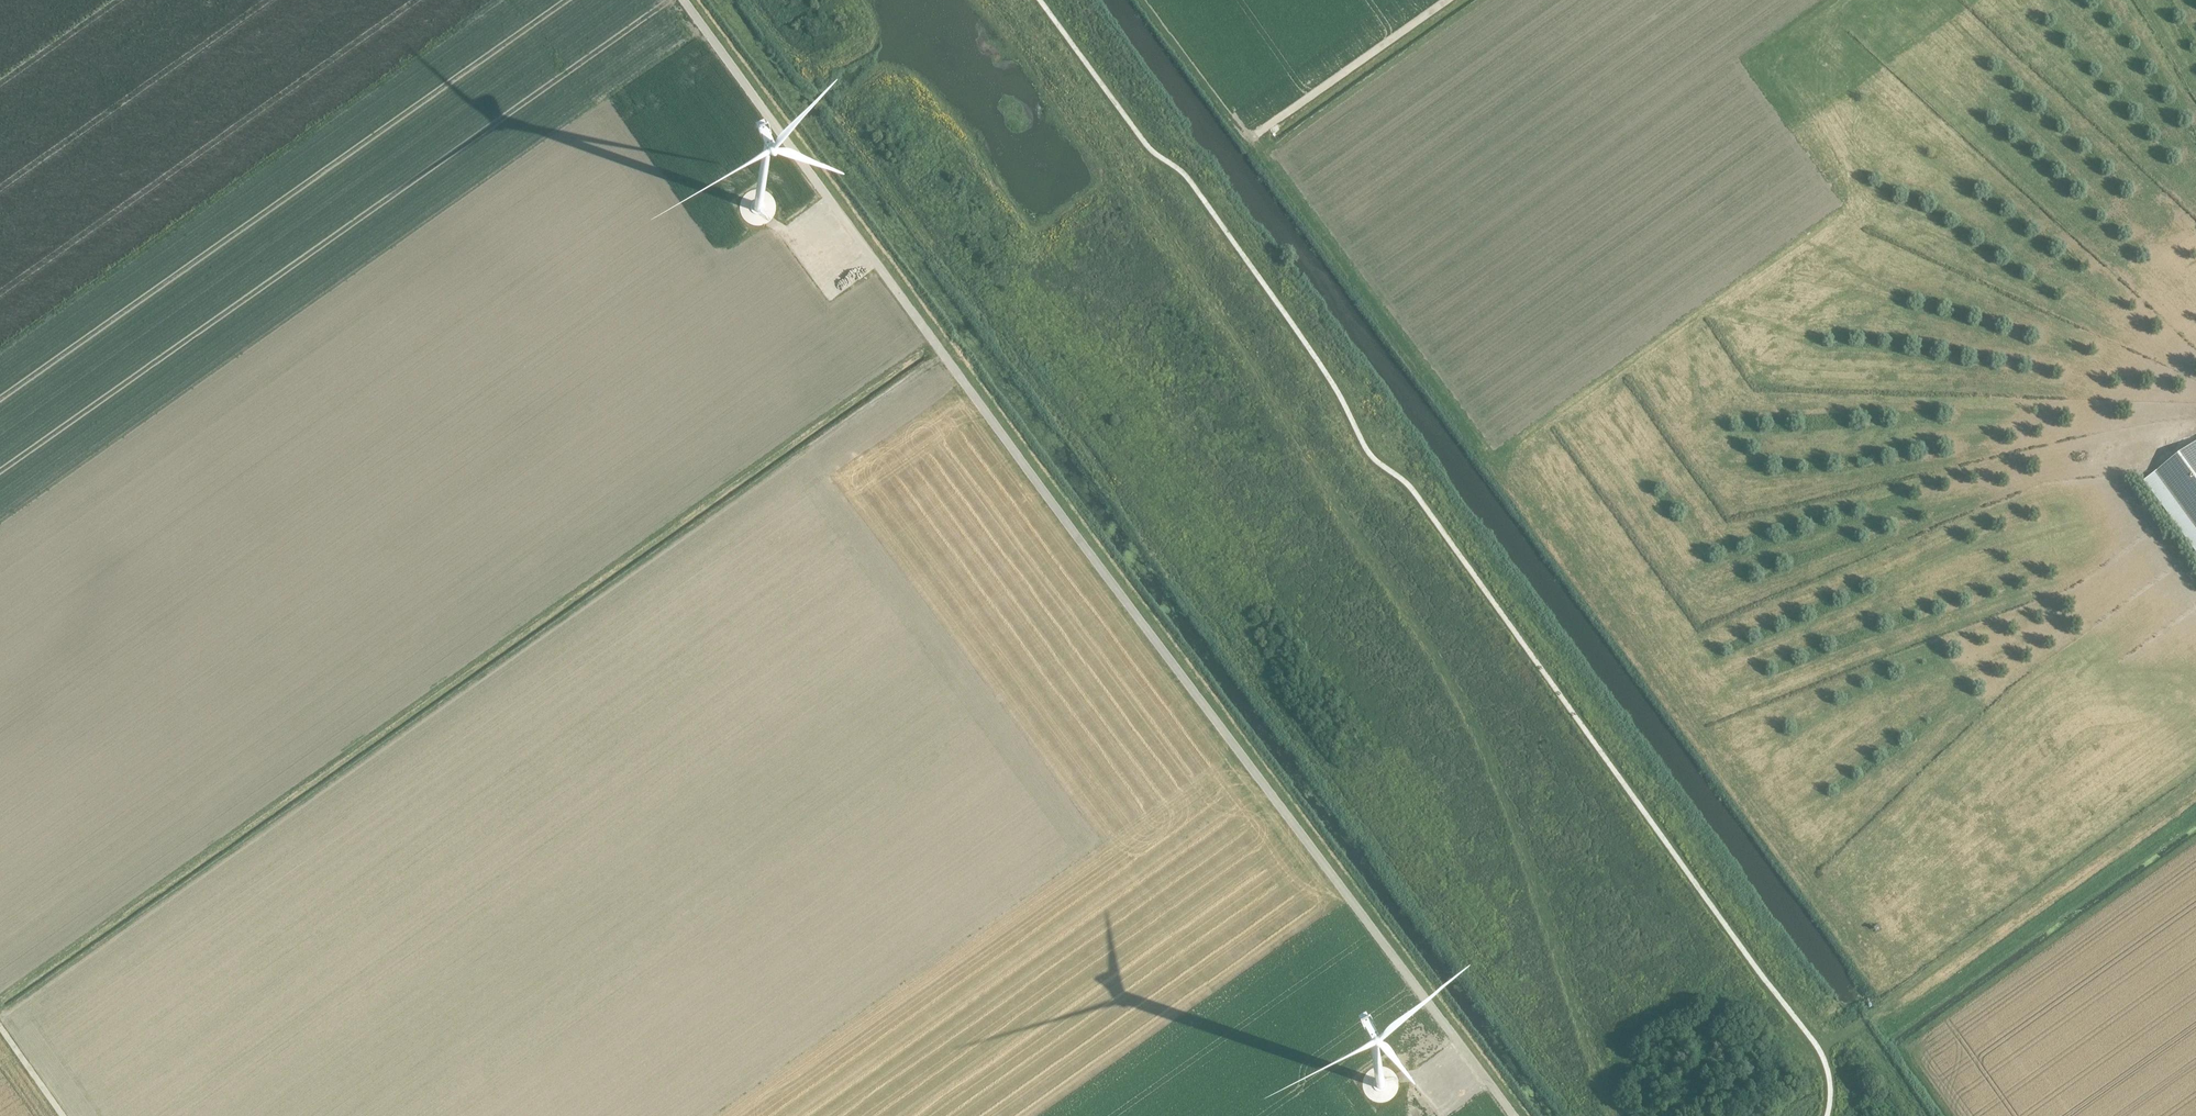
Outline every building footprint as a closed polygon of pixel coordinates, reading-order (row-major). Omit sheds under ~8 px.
[(2155,473),(2195,529),(2195,443),(2155,473)]
